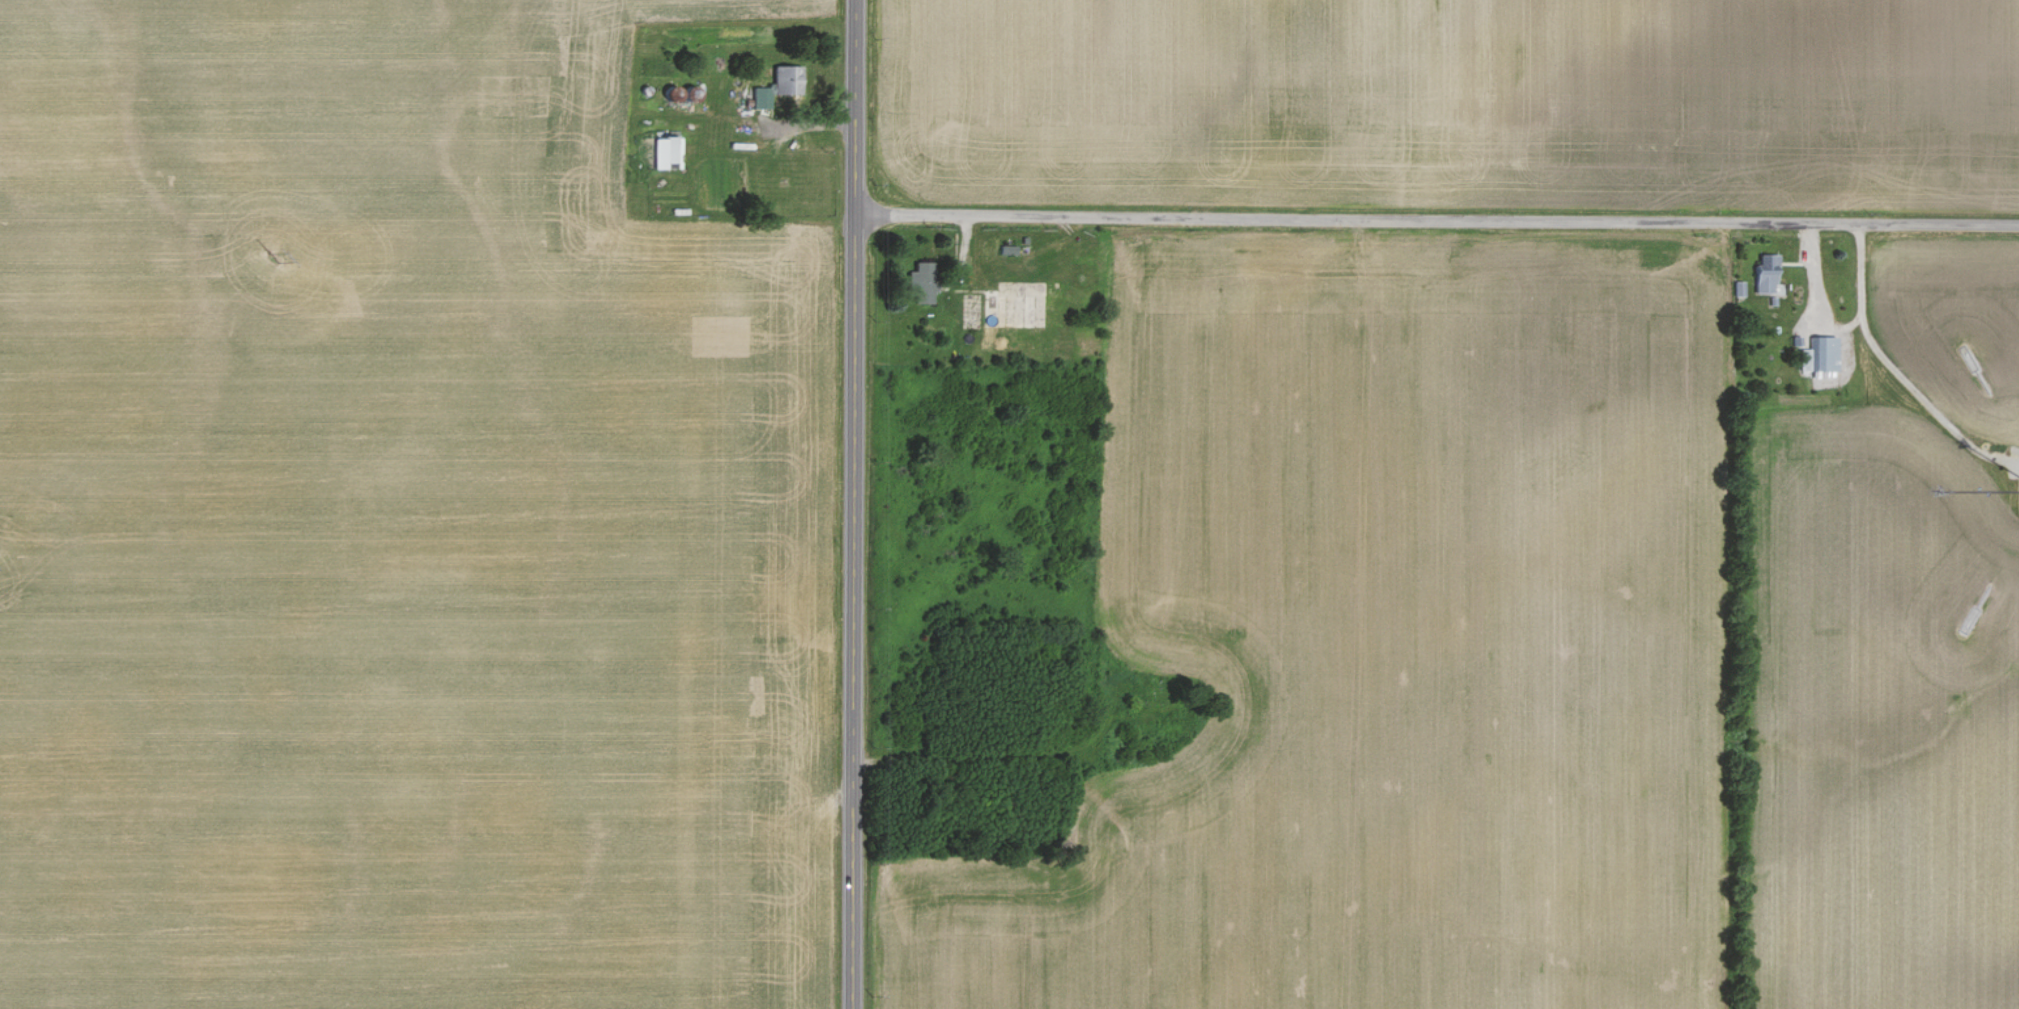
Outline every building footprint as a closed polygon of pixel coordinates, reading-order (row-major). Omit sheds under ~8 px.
[(670,138),(654,138),(654,162),(670,162),(670,138)] [(915,302),(933,302),(932,261),(915,261),(915,270),(907,270),(907,294),(915,294),(915,302)]
